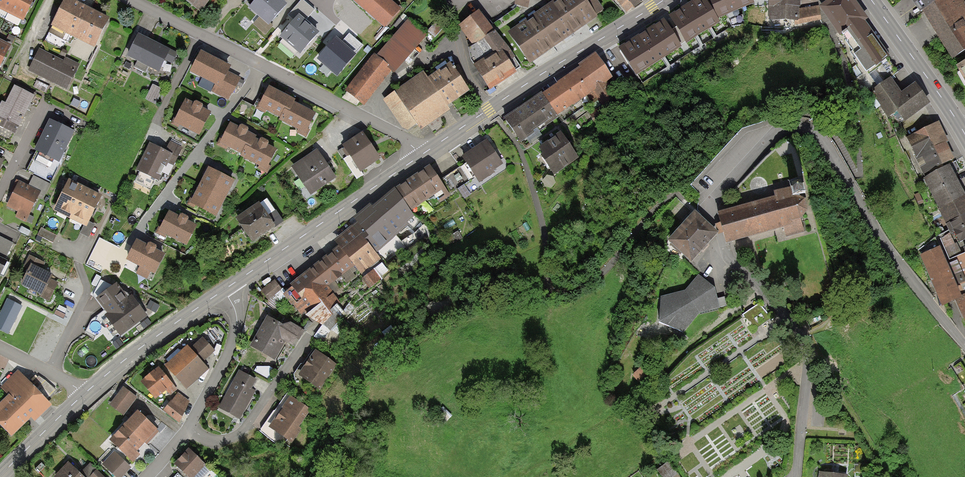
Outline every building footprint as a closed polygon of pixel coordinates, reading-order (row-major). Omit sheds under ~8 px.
[(16,0),(0,0),(0,9),(9,13),(16,0)] [(33,0),(16,0),(9,13),(23,20),(33,0)] [(72,0),(64,0),(48,33),(71,44),(73,38),(94,49),(109,18),(84,6),(72,0)] [(200,12),(209,0),(185,0),(200,12)] [(283,0),(256,0),(249,8),(259,17),(253,24),(266,35),(273,26),(270,23),(287,3),(283,0)] [(304,0),(302,0),(289,15),(294,19),(278,37),(299,55),(320,32),(306,20),(315,10),(304,0)] [(385,28),(402,9),(391,0),(353,0),(385,28)] [(508,32),(530,65),(598,18),(595,14),(602,9),(596,0),(554,0),(508,32)] [(627,13),(643,0),(616,0),(627,13)] [(706,0),(694,0),(669,17),(676,28),(691,52),(732,26),(728,15),(718,19),(706,0)] [(718,19),(728,15),(732,26),(745,24),(746,10),(753,7),(769,5),(769,0),(710,0),(718,19)] [(799,9),(799,7),(801,7),(801,0),(769,0),(769,5),(769,20),(794,20),(799,20),(799,9)] [(856,0),(830,0),(820,7),(839,35),(841,35),(842,36),(848,32),(861,50),(855,54),(866,70),(876,64),(877,65),(888,57),(872,35),(874,33),(867,21),(870,19),(856,0)] [(921,13),(923,11),(940,0),(912,0),(921,13)] [(923,11),(952,58),(964,50),(964,25),(963,22),(964,20),(964,1),(964,2),(963,0),(940,0),(923,11)] [(799,20),(794,20),(795,25),(822,20),(818,5),(799,9),(799,20)] [(491,25),(479,9),(457,24),(473,45),(495,30),(494,29),(491,25)] [(375,54),(346,89),(364,105),(391,73),(394,75),(428,35),(410,20),(378,57),(375,54)] [(664,21),(620,48),(642,83),(691,52),(676,28),(671,31),(664,21)] [(490,88),(521,67),(514,57),(515,56),(496,29),(495,30),(473,45),(470,48),(472,60),(490,88)] [(336,37),(316,59),(335,76),(363,45),(350,33),(342,42),(336,37)] [(156,43),(139,34),(127,56),(137,61),(134,68),(142,72),(140,74),(154,81),(159,76),(165,79),(178,53),(156,43)] [(0,41),(0,69),(11,46),(0,41)] [(63,60),(39,49),(28,71),(66,90),(79,65),(64,58),(63,60)] [(218,64),(197,52),(186,74),(211,87),(209,92),(226,101),(237,80),(224,73),(227,68),(218,64)] [(550,89),(542,94),(557,115),(585,96),(591,104),(598,99),(602,106),(617,95),(608,82),(614,78),(596,53),(579,65),(580,68),(572,74),(568,76),(550,89)] [(957,66),(964,82),(964,62),(957,66)] [(424,72),(385,99),(408,132),(417,125),(421,130),(450,110),(447,106),(470,91),(450,63),(428,78),(424,72)] [(901,92),(892,78),(871,92),(888,117),(898,110),(905,121),(931,104),(916,82),(901,92)] [(163,90),(152,85),(145,99),(156,104),(163,90)] [(35,96),(14,86),(6,103),(2,102),(0,105),(0,136),(10,141),(14,133),(16,133),(29,107),(35,96)] [(285,95),(269,87),(262,100),(260,99),(255,108),(265,114),(266,111),(281,118),(279,120),(297,129),(296,132),(306,137),(310,130),(307,129),(315,113),(299,105),(294,102),(295,100),(285,95)] [(559,118),(557,115),(542,94),(542,93),(531,101),(504,119),(521,143),(559,118)] [(201,111),(182,101),(169,125),(195,138),(207,114),(201,111)] [(59,124),(49,119),(34,151),(37,152),(28,171),(50,182),(74,131),(59,124)] [(940,122),(907,137),(924,175),(955,161),(947,144),(949,143),(940,122)] [(243,134),(228,127),(220,145),(242,155),(240,158),(262,169),(271,150),(256,143),(250,140),(251,138),(243,134)] [(362,132),(342,145),(359,172),(380,158),(372,147),(362,132)] [(578,159),(560,134),(537,151),(556,175),(578,159)] [(497,154),(487,139),(461,157),(466,163),(442,180),(450,191),(457,186),(464,196),(510,165),(501,152),(497,154)] [(155,146),(149,143),(135,170),(139,172),(134,182),(150,191),(156,180),(159,182),(164,172),(169,175),(183,147),(171,141),(166,151),(155,146)] [(318,150),(291,168),(310,196),(336,178),(318,150)] [(395,188),(411,212),(434,197),(439,204),(450,196),(429,165),(395,188)] [(924,179),(938,208),(964,194),(951,166),(924,179)] [(209,168),(200,186),(225,198),(234,181),(209,168)] [(29,185),(19,180),(15,188),(5,206),(17,212),(15,217),(26,223),(27,222),(32,224),(35,217),(29,215),(40,194),(45,196),(51,184),(34,176),(29,185)] [(69,180),(54,210),(84,225),(81,233),(88,236),(94,224),(89,222),(102,196),(69,180)] [(720,223),(716,224),(719,235),(723,234),(726,244),(784,227),(787,237),(804,231),(801,219),(808,211),(805,199),(798,196),(806,194),(803,181),(790,184),(791,188),(775,193),(776,196),(717,212),(720,223)] [(200,186),(191,204),(216,216),(225,198),(200,186)] [(411,212),(395,188),(373,204),(372,202),(352,219),(355,223),(334,241),(339,248),(300,278),(290,285),(292,287),(285,292),(283,294),(288,300),(292,305),(293,304),(301,315),(304,313),(306,315),(305,316),(322,325),(314,337),(324,342),(348,317),(337,305),(339,303),(328,286),(355,266),(363,277),(362,278),(370,288),(382,279),(372,265),(380,258),(376,253),(409,226),(406,223),(415,216),(411,212)] [(938,208),(951,232),(942,236),(951,253),(964,246),(964,194),(938,208)] [(260,203),(237,218),(251,241),(266,232),(282,222),(275,211),(268,215),(260,203)] [(180,216),(170,210),(162,225),(159,224),(155,233),(165,238),(166,236),(186,246),(197,226),(187,221),(188,219),(188,217),(182,214),(180,216)] [(717,232),(695,211),(668,241),(691,263),(705,246),(717,232)] [(56,236),(41,228),(38,235),(53,243),(56,236)] [(5,267),(3,266),(14,245),(0,238),(0,276),(5,267)] [(147,245),(136,239),(126,259),(154,274),(164,254),(156,250),(157,248),(156,246),(150,243),(148,244),(147,245)] [(920,255),(942,306),(955,301),(964,324),(964,293),(961,295),(940,246),(920,255)] [(23,265),(29,268),(20,285),(40,295),(39,297),(49,302),(59,283),(52,279),(54,275),(43,269),(46,263),(29,254),(23,265)] [(682,291),(660,297),(659,322),(684,333),(698,314),(719,310),(714,287),(698,274),(682,291)] [(276,280),(261,291),(268,300),(266,303),(278,311),(288,300),(283,294),(285,292),(276,280)] [(120,303),(118,302),(93,321),(87,332),(94,336),(101,330),(111,344),(148,316),(139,305),(132,295),(120,303)] [(8,298),(0,314),(0,329),(10,334),(23,306),(8,298)] [(149,300),(146,307),(156,312),(160,306),(149,300)] [(283,325),(267,316),(251,346),(275,359),(286,341),(293,345),(301,329),(291,323),(283,325)] [(189,347),(188,346),(164,366),(185,390),(209,369),(203,363),(216,352),(202,336),(189,347)] [(336,365),(314,350),(304,364),(300,365),(295,374),(296,382),(306,380),(320,390),(336,365)] [(177,390),(158,368),(141,382),(155,398),(166,389),(171,394),(177,390)] [(257,380),(238,370),(218,409),(240,421),(257,390),(253,388),(257,380)] [(19,371),(2,386),(10,395),(0,405),(0,425),(11,436),(31,417),(35,422),(52,406),(19,371)] [(137,397),(123,387),(109,405),(123,415),(137,397)] [(190,401),(178,393),(163,411),(180,424),(190,401)] [(310,410),(286,394),(262,429),(262,432),(276,442),(278,439),(289,447),(302,428),(299,426),(310,410)] [(158,431),(137,411),(109,441),(133,463),(141,454),(138,451),(145,443),(146,444),(158,431)] [(174,465),(188,476),(195,476),(206,464),(199,458),(188,449),(174,465)] [(114,451),(102,464),(115,476),(122,476),(131,467),(114,451)] [(657,469),(663,476),(673,476),(677,474),(668,461),(657,469)] [(68,462),(54,476),(89,476),(97,469),(91,463),(80,474),(68,462)]
